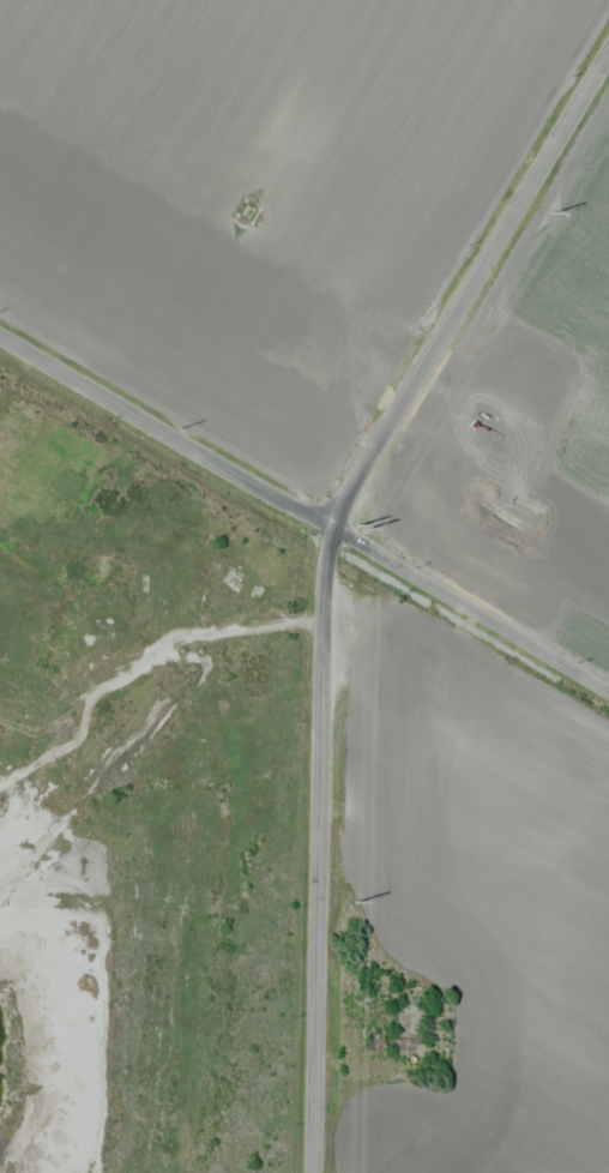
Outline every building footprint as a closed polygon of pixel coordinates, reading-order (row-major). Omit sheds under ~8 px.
[(423,1040),(393,1040),(393,1054),(423,1054),(423,1040)]
